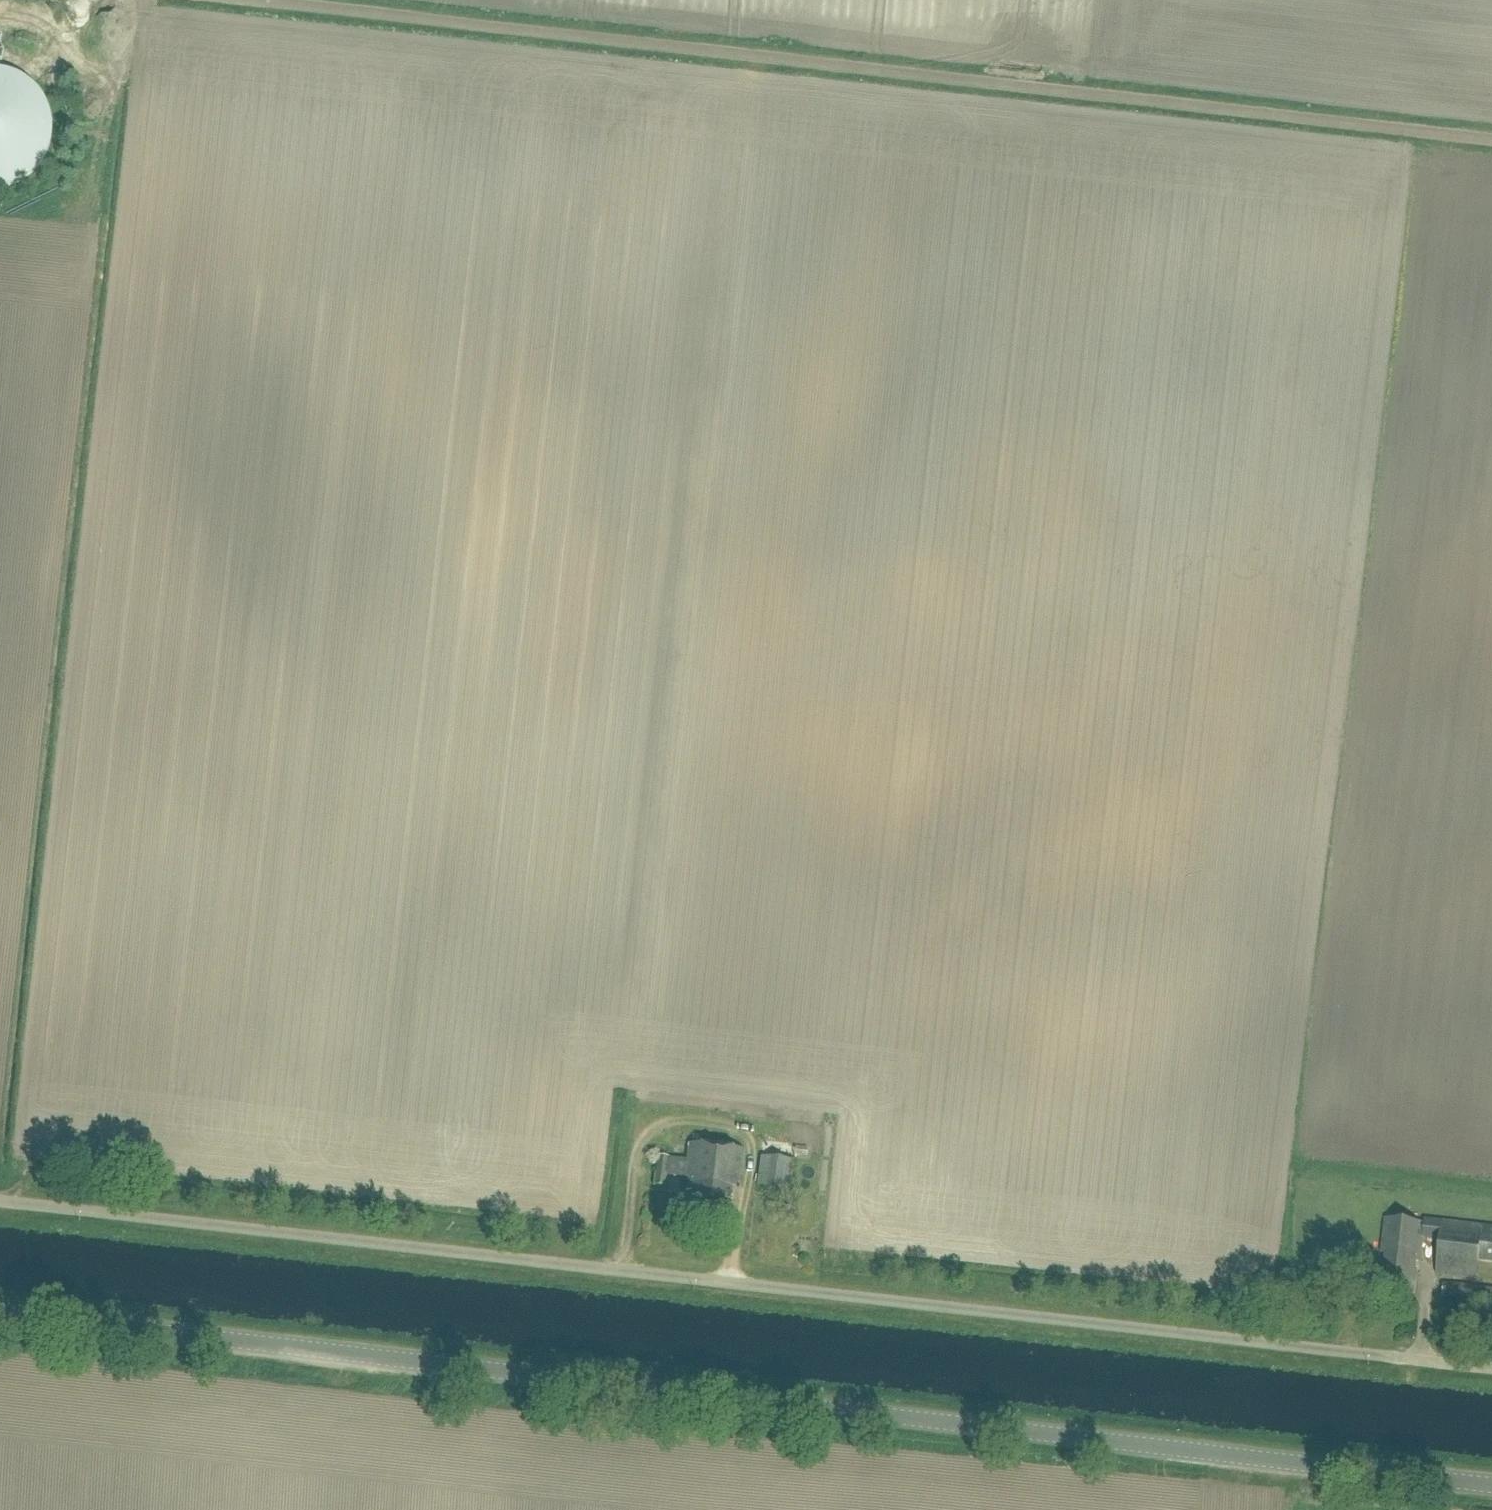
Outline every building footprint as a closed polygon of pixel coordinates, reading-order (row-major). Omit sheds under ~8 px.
[(1,189),(3,188),(5,188),(6,188),(7,187),(9,187),(11,186),(13,185),(15,185),(16,184),(17,184),(19,183),(21,182),(22,181),(24,180),(25,179),(26,178),(27,177),(29,176),(31,175),(32,173),(33,172),(34,172),(35,170),(36,169),(38,167),(39,165),(40,164),(41,162),(42,160),(43,158),(44,157),(45,156),(45,155),(46,153),(47,151),(47,149),(48,147),(48,146),(48,145),(49,143),(49,141),(50,139),(50,137),(50,136),(50,135),(50,133),(50,131),(50,129),(50,127),(50,126),(50,125),(50,123),(49,121),(49,119),(48,117),(48,116),(48,115),(47,113),(47,111),(46,109),(45,107),(45,106),(44,105),(43,103),(42,101),(41,100),(40,98),(39,97),(39,96),(38,94),(36,93),(35,91),(34,90),(33,89),(32,88),(31,87),(29,86),(27,84),(26,83),(25,83),(24,82),(22,81),(21,80),(19,79),(17,78),(16,77),(15,77),(13,76),(11,75),(9,75),(7,74),(6,74),(5,74),(3,73),(1,73),(0,73),(0,189),(1,189)] [(694,1157),(692,1179),(696,1180),(693,1205),(727,1208),(729,1185),(733,1185),(734,1176),(748,1177),(748,1185),(771,1187),(776,1145),(752,1143),(752,1147),(738,1145),(738,1139),(711,1136),(708,1158),(694,1157)] [(1386,1220),(1381,1266),(1372,1265),(1369,1287),(1383,1288),(1382,1291),(1416,1295),(1419,1263),(1421,1263),(1424,1241),(1441,1243),(1437,1276),(1478,1280),(1479,1264),(1491,1265),(1491,1228),(1426,1221),(1426,1225),(1386,1220)] [(1444,1285),(1442,1297),(1490,1303),(1490,1309),(1491,1310),(1491,1290),(1444,1285)]
